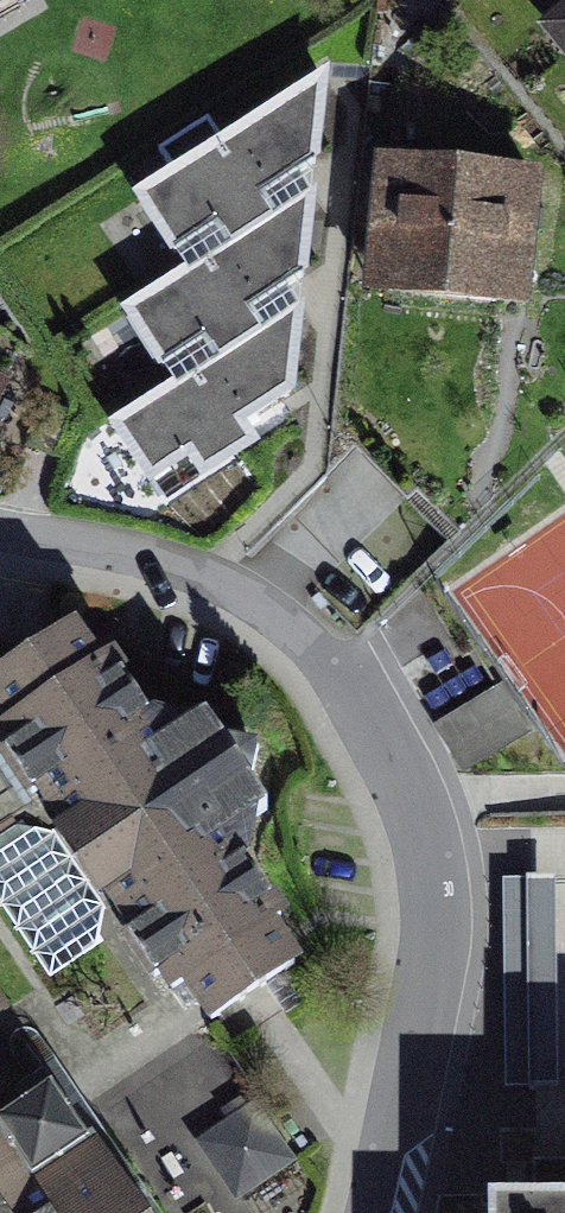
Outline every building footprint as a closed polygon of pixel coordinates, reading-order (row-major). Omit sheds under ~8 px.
[(539,27),(564,56),(564,3),(539,27)] [(332,66),(131,193),(178,270),(121,308),(169,385),(105,421),(150,487),(190,462),(202,481),(261,443),(248,422),(298,391),(332,66)] [(543,169),(376,153),(364,292),(531,306),(543,169)] [(0,372),(0,401),(11,378),(0,372)] [(75,621),(0,672),(0,713),(7,723),(0,727),(0,748),(170,998),(185,989),(210,1026),(304,963),(278,925),(294,915),(237,833),(270,808),(202,713),(170,734),(112,649),(99,658),(75,621)] [(46,964),(99,931),(42,842),(0,868),(0,891),(46,964)] [(505,888),(510,1092),(557,1091),(555,1000),(519,1001),(518,981),(553,981),(551,887),(505,888)] [(52,1085),(0,1120),(0,1212),(138,1212),(52,1085)] [(240,1194),(288,1162),(254,1111),(206,1143),(240,1194)] [(487,1196),(487,1212),(564,1212),(564,1195),(487,1196)]
